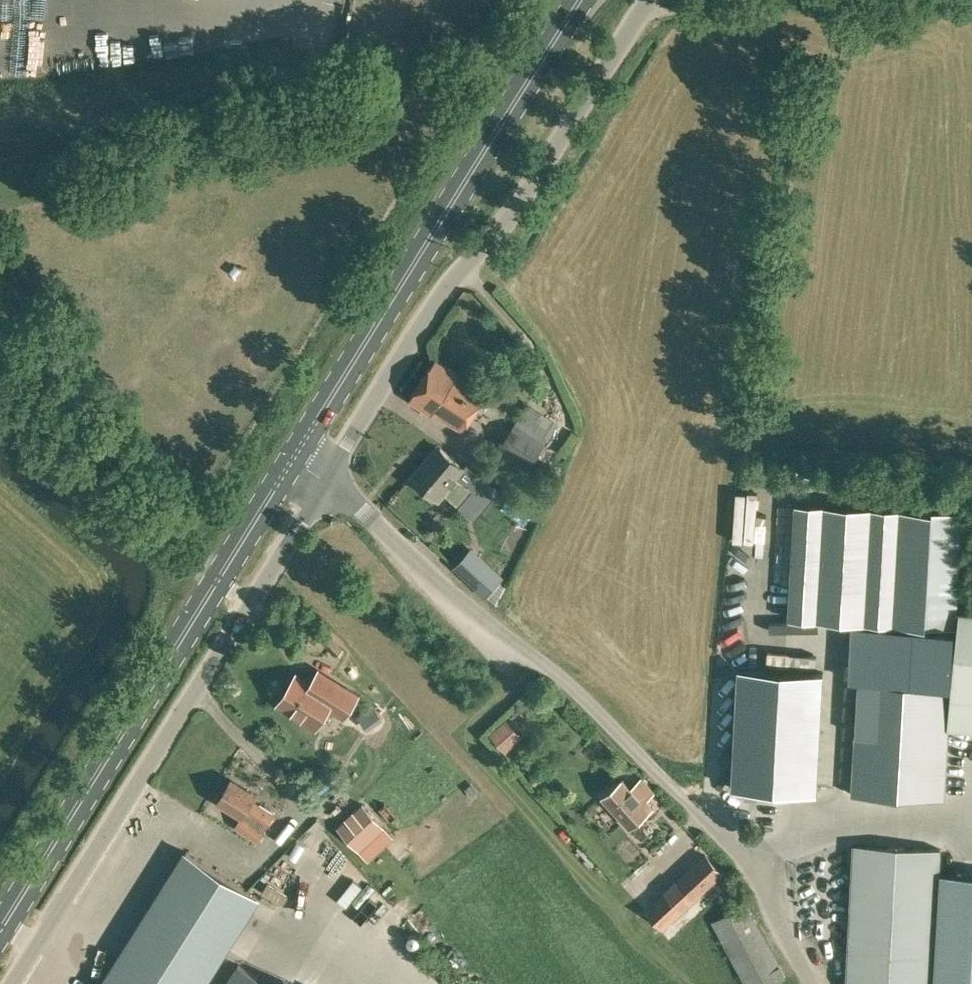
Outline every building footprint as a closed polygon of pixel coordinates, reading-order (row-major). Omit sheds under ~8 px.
[(463,431),(486,394),(457,375),(458,374),(436,359),(410,400),(438,418),(439,416),(463,431)] [(514,424),(490,459),(519,479),(521,478),(544,445),(514,424)] [(458,507),(473,489),(458,477),(466,468),(438,445),(411,477),(439,500),(445,492),(450,496),(448,498),(458,507)] [(950,608),(957,608),(962,512),(932,511),(795,503),(789,619),(889,625),(929,627),(949,627),(950,608)] [(485,594),(490,588),(501,577),(471,548),(459,560),(454,565),(455,566),(485,594)] [(957,608),(950,608),(949,627),(956,627),(950,686),(949,728),(971,730),(971,610),(957,609),(957,608)] [(855,734),(852,794),(946,799),(949,728),(950,686),(951,638),(852,634),(850,681),(860,681),(870,682),(869,696),(859,695),(856,734),(855,734)] [(738,667),(732,788),(817,793),(823,672),(738,667)] [(357,696),(337,683),(317,670),(308,683),(296,675),(279,703),(316,726),(329,706),(345,716),(357,696)] [(869,696),(870,682),(860,681),(859,695),(869,696)] [(514,750),(533,735),(523,723),(504,738),(514,750)] [(258,841),(275,813),(253,800),(257,794),(232,778),(217,801),(241,816),(234,826),(258,841)] [(654,791),(642,778),(631,787),(623,778),(602,797),(630,827),(654,805),(647,798),(654,791)] [(368,860),(394,837),(363,802),(337,826),(368,860)] [(938,848),(853,843),(846,983),(931,983),(938,848)] [(330,866),(340,872),(353,854),(344,847),(330,866)] [(940,872),(942,848),(938,848),(931,983),(971,983),(971,874),(940,872)] [(260,896),(186,849),(101,983),(204,983),(260,896)] [(677,880),(645,910),(662,928),(694,898),(722,872),(706,854),(677,880)] [(715,921),(751,983),(770,983),(791,973),(750,901),(715,921)] [(238,964),(225,983),(270,983),(238,964)]
